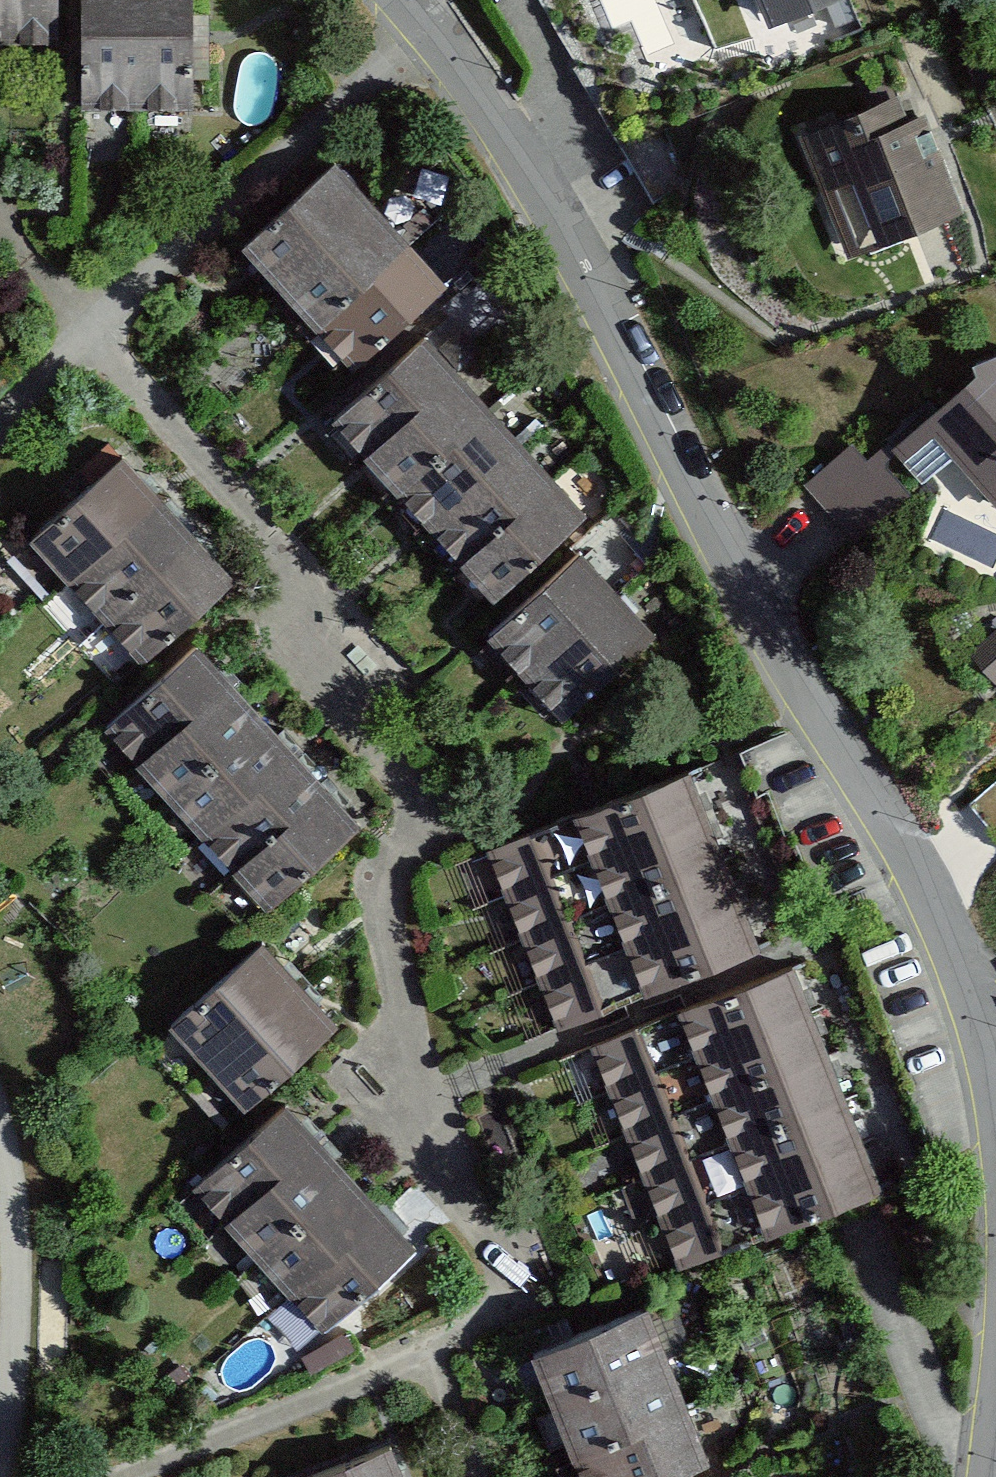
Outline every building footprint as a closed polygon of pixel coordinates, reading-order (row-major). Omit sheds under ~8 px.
[(55,54),(54,0),(0,0),(0,56),(55,54)] [(76,126),(190,127),(191,0),(78,0),(76,126)] [(774,37),(856,0),(757,0),(774,37)] [(964,217),(914,95),(796,143),(846,265),(964,217)] [(328,177),(235,263),(348,386),(442,300),(328,177)] [(424,350),(328,436),(492,616),(588,530),(424,350)] [(893,451),(925,489),(957,469),(995,508),(995,362),(893,451)] [(855,530),(900,489),(853,438),(809,479),(855,530)] [(126,467),(25,556),(134,680),(236,590),(126,467)] [(663,658),(576,565),(477,656),(563,750),(663,658)] [(195,654),(95,741),(262,932),(362,845),(195,654)] [(687,786),(563,833),(633,1017),(758,969),(687,786)] [(600,1028),(531,844),(480,863),(549,1047),(600,1028)] [(260,945),(160,1035),(241,1125),(341,1036),(260,945)] [(793,985),(671,1029),(756,1265),(878,1221),(793,985)] [(637,1039),(582,1059),(665,1285),(720,1265),(637,1039)] [(278,1121),(181,1213),(318,1357),(415,1266),(278,1121)] [(528,1366),(572,1476),(708,1476),(645,1320),(528,1366)] [(334,1476),(393,1476),(385,1457),(334,1476)]
